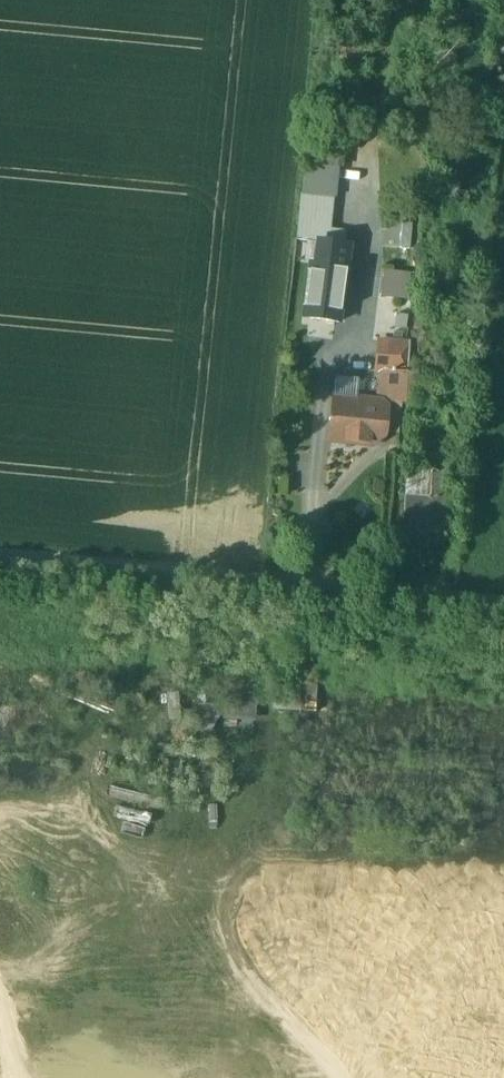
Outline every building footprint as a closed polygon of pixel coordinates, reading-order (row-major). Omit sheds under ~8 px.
[(309,147),(306,165),(343,170),(345,152),(309,147)] [(304,176),(302,194),(333,198),(336,180),(304,176)] [(333,198),(302,194),(298,240),(342,246),(344,233),(329,231),(333,198)] [(344,259),(326,256),(318,302),(326,303),(324,320),(336,322),(344,259)] [(378,295),(394,296),(395,267),(379,266),(378,295)] [(410,344),(378,341),(375,371),(379,372),(407,374),(410,344)] [(438,365),(409,363),(408,374),(432,376),(438,376),(438,365)] [(407,374),(379,372),(377,401),(405,403),(408,374),(407,374)] [(408,374),(405,403),(429,405),(432,376),(408,374)] [(356,401),(334,399),(332,415),(355,417),(356,407),(356,401)] [(355,417),(332,415),(330,440),(368,443),(369,432),(370,419),(374,419),(375,410),(356,407),(355,417)] [(386,411),(375,410),(374,419),(382,420),(382,421),(385,421),(386,411)] [(374,419),(370,419),(369,432),(381,434),(382,421),(382,420),(374,419)] [(449,475),(406,472),(401,535),(422,536),(422,533),(444,535),(449,475)] [(255,697),(237,697),(236,716),(255,716),(255,697)] [(143,810),(141,822),(176,829),(178,817),(143,810)]
